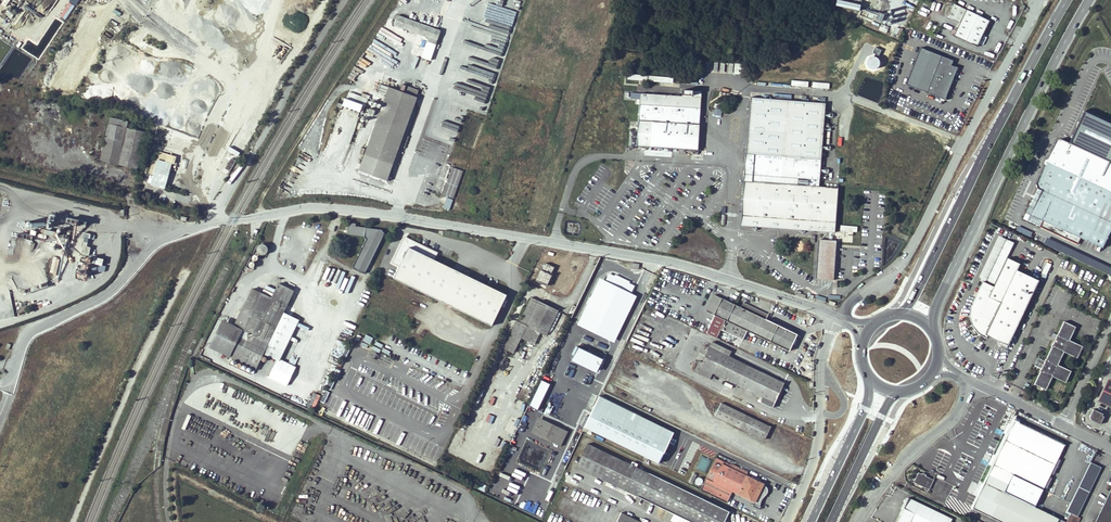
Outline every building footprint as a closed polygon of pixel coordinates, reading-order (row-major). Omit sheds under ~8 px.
[(837,1),(836,7),(860,10),(861,4),(837,1)] [(65,19),(74,6),(68,2),(59,15),(65,19)] [(989,20),(966,9),(953,34),(976,46),(989,20)] [(885,14),(878,12),(878,13),(861,10),(860,15),(876,19),(876,20),(883,21),(885,14)] [(440,30),(397,14),(393,24),(437,40),(440,30)] [(881,24),(878,30),(887,33),(889,27),(881,24)] [(900,36),(902,29),(896,27),(894,34),(900,36)] [(41,53),(55,33),(49,29),(35,49),(41,53)] [(409,55),(411,43),(402,41),(400,50),(403,50),(403,54),(409,55)] [(954,60),(942,55),(927,92),(944,99),(957,67),(951,65),(954,60)] [(722,73),(723,63),(714,62),(713,72),(722,73)] [(730,74),(741,74),(741,63),(730,64),(730,74)] [(638,84),(639,81),(673,83),(673,77),(624,74),(624,83),(638,84)] [(386,180),(416,97),(412,95),(414,88),(397,82),(395,89),(380,84),(377,92),(384,95),(357,170),(386,180)] [(448,91),(445,97),(483,111),(485,106),(448,91)] [(366,98),(348,92),(343,105),(361,111),(366,98)] [(701,95),(639,92),(639,103),(637,147),(650,148),(698,150),(700,122),(700,106),(701,95)] [(248,103),(253,105),(258,97),(254,94),(248,103)] [(824,105),(749,100),(745,154),(821,159),(824,105)] [(244,112),(249,114),(253,107),(248,104),(244,112)] [(109,124),(127,128),(128,122),(110,118),(109,124)] [(119,165),(127,128),(109,124),(101,161),(119,165)] [(145,132),(127,128),(119,165),(137,169),(145,132)] [(1042,222),(1086,244),(1101,251),(1110,230),(1110,165),(1061,140),(1057,142),(1048,161),(1045,162),(1044,164),(1045,167),(1036,185),(1037,190),(1041,192),(1039,196),(1030,216),(1034,218),(1042,222)] [(159,160),(173,164),(175,156),(162,152),(159,160)] [(836,233),(838,188),(819,186),(821,159),(745,154),(741,226),(830,233),(834,233),(836,233)] [(155,175),(159,160),(155,158),(150,174),(155,175)] [(225,169),(230,171),(236,161),(231,158),(225,169)] [(168,182),(173,164),(159,160),(155,175),(154,178),(168,182)] [(462,170),(451,166),(441,194),(452,198),(462,170)] [(168,182),(154,178),(152,184),(166,188),(168,182)] [(443,208),(449,210),(453,200),(447,197),(443,208)] [(51,231),(55,216),(48,214),(43,234),(54,237),(56,232),(51,231)] [(1040,226),(1042,222),(1034,218),(1032,222),(1040,226)] [(366,240),(353,267),(365,274),(384,235),(377,230),(355,227),(355,224),(348,223),(347,234),(364,236),(366,240)] [(1030,237),(1032,233),(1018,226),(1016,231),(1030,237)] [(83,242),(80,254),(89,256),(91,247),(87,246),(90,234),(83,232),(81,237),(79,236),(78,241),(83,242)] [(398,264),(392,276),(489,322),(503,293),(433,259),(436,252),(405,237),(393,262),(398,264)] [(833,238),(829,237),(829,241),(818,240),(816,279),(833,279),(834,241),(833,241),(833,238)] [(1044,245),(1110,274),(1110,266),(1046,239),(1044,245)] [(1006,242),(988,280),(997,284),(1009,259),(1015,246),(1006,242)] [(264,254),(265,254),(267,253),(268,252),(268,250),(268,249),(268,248),(268,247),(267,245),(266,244),(265,244),(264,244),(263,243),(261,244),(260,244),(259,245),(258,246),(257,247),(257,249),(257,250),(258,251),(259,252),(260,253),(261,254),(262,254),(264,254)] [(103,257),(93,255),(92,262),(102,264),(103,257)] [(53,256),(50,273),(56,275),(60,258),(53,256)] [(987,340),(988,337),(999,342),(993,355),(1004,361),(1010,348),(1008,347),(1039,281),(1017,271),(1021,265),(1009,259),(997,284),(995,289),(984,283),(976,300),(972,309),(971,319),(973,328),(979,335),(987,340)] [(542,271),(541,270),(535,280),(546,286),(552,275),(550,275),(554,268),(546,263),(542,271)] [(1046,276),(1051,265),(1047,263),(1042,274),(1046,276)] [(577,325),(614,343),(637,297),(631,294),(635,286),(630,284),(631,282),(616,275),(615,276),(610,274),(606,281),(600,279),(577,325)] [(234,326),(235,326),(222,353),(230,357),(229,359),(232,361),(234,359),(255,369),(266,348),(283,313),(291,296),(276,289),(271,299),(261,320),(241,311),(234,326)] [(252,289),(241,311),(261,320),(271,299),(252,289)] [(706,311),(714,315),(722,298),(714,295),(706,311)] [(516,321),(504,348),(513,353),(521,338),(527,326),(536,331),(546,336),(558,311),(531,298),(519,322),(516,321)] [(722,298),(714,315),(715,316),(725,320),(727,321),(735,305),(722,298)] [(743,340),(747,331),(789,351),(797,334),(766,319),(768,315),(743,303),(741,307),(735,305),(727,321),(725,320),(721,329),(731,334),(732,338),(734,339),(737,337),(743,340)] [(275,352),(292,318),(291,317),(292,317),(283,313),(266,348),(275,352)] [(725,320),(715,316),(707,333),(717,338),(721,329),(725,320)] [(209,347),(222,353),(235,326),(234,326),(222,320),(209,347)] [(1044,360),(1039,372),(1033,385),(1044,391),(1051,377),(1064,384),(1070,372),(1056,366),(1062,353),(1076,359),(1081,348),(1068,341),(1074,328),(1062,322),(1056,336),(1054,339),(1044,360)] [(527,326),(521,338),(530,343),(536,331),(527,326)] [(365,334),(364,338),(357,335),(356,339),(370,345),(373,338),(365,334)] [(578,347),(571,361),(597,373),(603,360),(578,347)] [(710,347),(702,362),(699,361),(694,371),(709,379),(712,373),(737,385),(762,397),(761,400),(758,399),(756,403),(770,410),(777,397),(779,399),(782,392),(780,391),(784,383),(746,365),(710,347)] [(1033,369),(1039,372),(1044,360),(1038,357),(1033,369)] [(1108,379),(1097,401),(1110,408),(1110,381),(1108,379)] [(529,406),(538,410),(550,384),(541,380),(529,406)] [(658,463),(673,433),(600,396),(585,427),(658,463)] [(1090,422),(1096,425),(1098,421),(1101,423),(1103,418),(1101,418),(1102,416),(1092,411),(1089,419),(1090,422)] [(764,440),(770,427),(740,412),(737,420),(742,422),(740,428),(764,440)] [(538,417),(531,433),(560,447),(568,432),(538,417)] [(1012,474),(1040,487),(1043,489),(1064,444),(1014,420),(1011,427),(1008,434),(984,483),(1004,492),(1012,474)] [(1004,424),(1001,430),(1008,434),(1011,427),(1004,424)] [(576,467),(691,521),(723,521),(728,512),(587,444),(576,467)] [(706,472),(711,460),(702,456),(696,468),(706,472)] [(730,465),(724,462),(723,464),(715,460),(700,491),(727,504),(733,491),(755,502),(753,507),(759,511),(761,503),(762,501),(767,494),(768,493),(768,492),(768,490),(767,489),(766,488),(763,486),(764,484),(746,475),(729,467),(730,465)] [(730,464),(730,465),(729,467),(746,475),(747,472),(730,464)] [(922,473),(921,474),(918,473),(914,482),(925,488),(927,485),(930,487),(934,480),(926,476),(926,475),(922,473)] [(486,492),(488,487),(478,482),(476,488),(486,492)] [(1059,518),(1031,505),(1004,492),(984,483),(981,489),(978,495),(971,508),(1001,521),(1057,521),(1059,518)] [(971,491),(978,495),(981,489),(974,485),(971,491)] [(1110,491),(1106,488),(1098,503),(1097,506),(1089,521),(1110,521),(1110,490),(1110,491)] [(904,508),(901,513),(897,521),(910,521),(914,514),(931,521),(951,521),(952,520),(908,498),(903,508),(904,508)] [(621,513),(617,521),(640,521),(621,513)] [(1071,513),(1070,514),(1066,521),(1075,521),(1077,516),(1071,513)] [(914,514),(910,521),(931,521),(914,514)]
